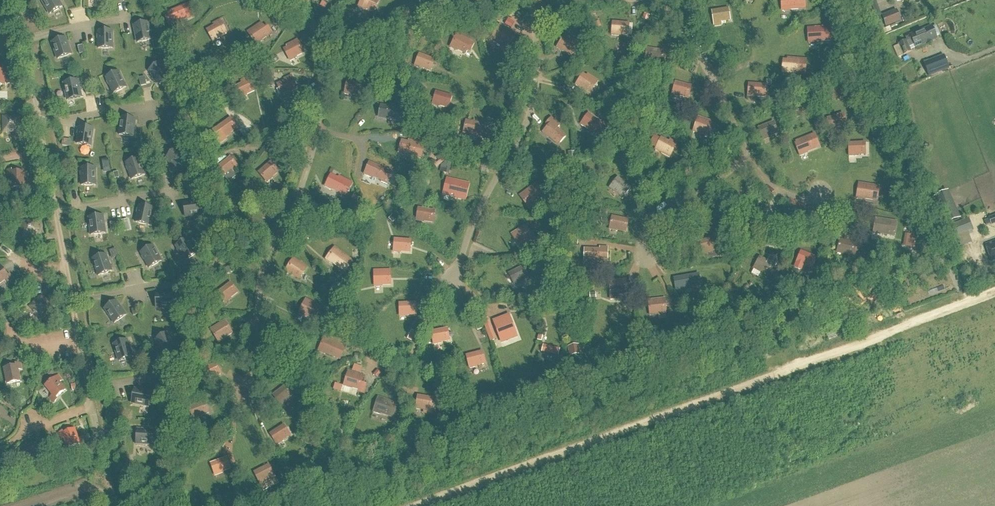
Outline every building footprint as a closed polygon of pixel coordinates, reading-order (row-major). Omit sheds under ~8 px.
[(50,15),(62,7),(58,0),(42,0),(50,15)] [(358,7),(365,10),(365,9),(374,13),(378,2),(379,0),(362,0),(359,6),(358,7)] [(789,10),(798,10),(798,6),(805,6),(804,0),(781,0),(782,10),(789,10)] [(876,19),(881,17),(875,0),(874,0),(870,2),(876,19)] [(186,6),(166,15),(170,25),(176,23),(177,24),(183,21),(182,20),(191,17),(186,6)] [(4,7),(0,12),(0,15),(5,19),(10,12),(4,7)] [(728,9),(712,12),(714,23),(720,22),(730,21),(728,9)] [(882,17),(886,27),(901,21),(897,11),(882,17)] [(507,20),(504,26),(510,30),(513,24),(507,20)] [(227,33),(220,21),(213,25),(215,27),(207,31),(213,42),(219,39),(219,38),(227,33)] [(134,26),(138,43),(151,40),(148,23),(134,26)] [(628,36),(629,24),(613,23),(612,34),(612,36),(618,36),(619,35),(628,36)] [(248,32),(256,45),(262,42),(261,40),(269,35),(261,24),(248,32)] [(514,34),(500,25),(492,39),(498,42),(498,41),(506,46),(514,34)] [(914,46),(915,48),(937,39),(932,27),(910,36),(912,40),(906,43),(906,41),(899,45),(903,56),(911,52),(909,48),(910,47),(914,46)] [(815,42),(831,41),(830,28),(814,28),(814,30),(808,31),(808,42),(815,42)] [(99,49),(113,49),(112,32),(98,32),(99,49)] [(458,34),(456,36),(451,47),(451,48),(457,51),(457,50),(465,54),(467,51),(470,52),(474,44),(471,43),(472,41),(458,34)] [(563,51),(571,56),(579,44),(565,35),(557,48),(563,52),(563,51)] [(52,43),(58,59),(71,55),(66,39),(52,43)] [(284,50),(290,62),(296,58),(296,57),(304,53),(298,41),(287,46),(288,48),(284,50)] [(663,64),(665,52),(647,49),(645,60),(645,62),(652,63),(652,62),(663,64)] [(416,65),(415,67),(421,69),(422,68),(430,71),(432,68),(434,69),(438,60),(435,59),(436,58),(421,52),(415,65),(416,65)] [(783,60),(782,73),(789,74),(789,73),(798,74),(799,70),(805,71),(806,60),(788,58),(787,61),(783,60)] [(924,66),(928,77),(949,69),(945,58),(924,66)] [(149,72),(160,85),(171,77),(160,63),(149,72)] [(106,78),(113,94),(126,88),(119,72),(106,78)] [(596,83),(583,75),(577,84),(582,88),(590,93),(596,83)] [(289,93),(297,89),(291,76),(285,79),(285,81),(277,85),(279,89),(277,90),(279,95),(281,94),(284,100),(291,97),(289,93)] [(246,96),(254,91),(248,79),(241,82),(242,84),(235,88),(240,98),(246,95),(246,96)] [(64,84),(68,101),(81,98),(78,81),(64,84)] [(351,94),(361,97),(363,85),(347,82),(345,93),(351,94)] [(691,87),(675,83),(672,94),(679,96),(688,98),(691,87)] [(748,96),(755,96),(755,97),(766,98),(767,86),(749,84),(748,96)] [(439,105),(439,106),(448,108),(452,97),(436,93),(433,103),(439,105)] [(404,108),(400,108),(389,106),(389,108),(381,106),(379,118),(386,119),(395,121),(396,118),(402,119),(403,114),(404,108)] [(581,125),(586,129),(587,128),(595,133),(597,130),(602,134),(608,126),(600,120),(599,122),(588,114),(582,124),(581,125)] [(827,119),(831,130),(837,128),(846,126),(843,115),(827,119)] [(3,117),(3,133),(20,132),(19,117),(3,117)] [(119,136),(133,137),(135,120),(121,118),(119,136)] [(218,128),(224,137),(230,134),(237,128),(231,119),(218,128)] [(558,145),(566,137),(563,135),(563,134),(557,129),(559,126),(551,119),(547,124),(549,126),(544,132),(543,133),(548,138),(549,137),(558,145)] [(708,140),(713,125),(697,120),(692,134),(708,140)] [(470,134),(479,136),(482,125),(466,121),(464,133),(470,135),(470,134)] [(759,129),(763,139),(769,137),(778,133),(773,123),(759,129)] [(77,144),(91,146),(93,129),(79,127),(77,144)] [(797,144),(795,144),(800,156),(807,154),(806,153),(815,149),(809,136),(796,142),(797,144)] [(661,139),(661,140),(654,137),(650,145),(656,148),(656,149),(655,150),(661,153),(662,152),(670,156),(677,144),(670,141),(669,143),(661,139)] [(422,155),(425,145),(409,141),(408,143),(402,141),(399,152),(405,154),(414,157),(415,153),(422,155)] [(865,155),(865,143),(849,144),(849,155),(849,157),(856,157),(856,155),(865,155)] [(166,160),(179,172),(188,161),(176,150),(166,160)] [(218,168),(226,178),(232,173),(231,172),(238,167),(231,158),(218,168)] [(126,164),(132,180),(145,176),(140,159),(126,164)] [(259,173),(267,183),(273,179),(272,178),(279,172),(271,163),(259,173)] [(369,163),(365,173),(365,174),(364,175),(371,178),(371,176),(380,180),(381,181),(381,182),(387,185),(392,173),(384,169),(369,163)] [(82,186),(96,186),(95,169),(81,169),(82,186)] [(11,170),(7,171),(8,177),(11,177),(11,188),(28,188),(28,182),(24,182),(24,172),(11,173),(11,170)] [(338,179),(331,175),(325,187),(332,190),(332,189),(340,193),(342,190),(348,193),(352,184),(339,177),(338,179)] [(611,187),(616,192),(615,192),(623,198),(630,189),(618,179),(611,187)] [(400,180),(397,185),(404,189),(406,183),(400,180)] [(444,197),(444,195),(459,199),(462,185),(440,180),(436,195),(444,197)] [(863,200),(863,199),(873,200),(873,197),(878,198),(879,187),(859,184),(857,197),(856,199),(863,200)] [(534,204),(541,198),(534,189),(521,198),(528,207),(533,203),(534,204)] [(959,221),(946,192),(931,199),(944,227),(959,221)] [(36,195),(38,202),(46,200),(44,193),(36,195)] [(898,208),(895,193),(887,195),(891,209),(898,208)] [(184,204),(186,218),(203,215),(201,202),(184,204)] [(136,223),(149,226),(153,209),(139,206),(136,223)] [(417,220),(423,221),(433,223),(434,211),(418,209),(417,220)] [(89,218),(91,235),(105,234),(103,217),(89,218)] [(628,221),(612,218),(610,230),(617,232),(617,230),(626,232),(628,221)] [(897,222),(876,219),(873,234),(880,235),(880,234),(894,236),(897,222)] [(969,219),(951,226),(955,235),(972,229),(969,219)] [(37,220),(21,222),(23,238),(39,235),(37,220)] [(525,226),(512,235),(519,246),(520,248),(526,244),(525,243),(533,238),(527,228),(525,226)] [(716,238),(700,242),(703,253),(710,251),(719,249),(716,238)] [(176,247),(185,262),(197,254),(188,240),(176,247)] [(400,252),(410,253),(411,241),(395,240),(394,251),(400,252)] [(844,253),(853,256),(856,245),(840,241),(837,252),(844,253)] [(991,262),(994,261),(994,241),(985,245),(991,262)] [(141,253),(149,269),(161,262),(153,247),(141,253)] [(347,270),(353,262),(335,248),(333,250),(327,259),(326,260),(331,264),(332,263),(339,269),(342,266),(347,270)] [(584,262),(591,262),(591,261),(600,262),(601,258),(604,258),(604,262),(607,262),(607,248),(600,248),(600,250),(585,249),(584,262)] [(797,262),(803,265),(811,269),(816,258),(801,252),(797,262)] [(93,260),(98,276),(112,272),(106,255),(93,260)] [(760,258),(754,268),(760,271),(768,276),(774,266),(777,261),(768,256),(766,261),(760,258)] [(307,268),(294,259),(292,261),(286,270),(285,272),(291,276),(292,274),(299,279),(306,270),(307,268)] [(129,271),(133,284),(148,279),(144,266),(129,271)] [(6,280),(8,282),(13,278),(10,275),(8,277),(1,267),(0,268),(0,284),(6,280)] [(509,274),(515,286),(521,283),(521,281),(529,277),(524,267),(509,274)] [(827,272),(830,279),(840,275),(837,268),(827,272)] [(381,285),(391,285),(390,273),(374,274),(375,285),(381,285)] [(683,278),(674,279),(676,291),(685,289),(691,288),(700,286),(699,275),(683,278)] [(618,300),(618,295),(627,294),(626,280),(619,281),(619,283),(610,283),(611,300),(618,300)] [(218,293),(224,302),(230,298),(230,299),(238,293),(231,284),(218,293)] [(335,297),(340,300),(345,294),(351,297),(353,291),(348,288),(347,290),(342,287),(335,297)] [(156,309),(173,309),(174,295),(156,295),(156,309)] [(30,307),(41,319),(53,308),(41,296),(30,307)] [(320,307),(306,300),(299,314),(305,317),(306,316),(314,320),(320,307)] [(104,310),(114,324),(126,316),(116,302),(104,310)] [(649,303),(650,315),(656,314),(657,314),(666,313),(665,302),(649,303)] [(407,315),(406,315),(416,315),(416,304),(399,304),(400,315),(407,315)] [(494,322),(502,343),(508,340),(507,336),(515,332),(509,316),(494,322)] [(495,340),(487,317),(481,319),(489,342),(495,340)] [(211,330),(212,332),(218,342),(219,343),(225,339),(224,338),(232,333),(226,323),(225,321),(211,330)] [(199,330),(205,332),(208,325),(201,323),(199,330)] [(440,342),(440,343),(449,341),(447,329),(431,332),(434,344),(440,342)] [(405,340),(410,342),(415,333),(410,330),(405,340)] [(155,341),(165,355),(176,348),(167,333),(155,341)] [(334,357),(335,354),(341,357),(346,347),(324,338),(319,350),(318,352),(325,355),(325,353),(334,357)] [(114,345),(119,361),(133,357),(127,341),(114,345)] [(542,345),(540,353),(557,357),(558,349),(542,345)] [(476,366),(485,363),(482,352),(467,356),(469,367),(476,366)] [(4,369),(7,384),(20,382),(18,370),(21,370),(20,363),(16,364),(17,366),(4,369)] [(201,371),(206,381),(212,378),(212,379),(221,375),(216,364),(201,371)] [(344,385),(344,387),(350,389),(351,387),(360,390),(364,376),(348,372),(348,374),(344,385)] [(50,398),(54,403),(57,400),(56,398),(65,390),(59,383),(62,380),(58,376),(45,387),(53,396),(50,398)] [(342,393),(344,387),(336,384),(334,390),(342,393)] [(273,396),(280,405),(286,401),(293,395),(286,386),(273,396)] [(132,403),(149,407),(151,393),(135,390),(132,403)] [(423,409),(432,410),(434,399),(418,396),(416,408),(423,409)] [(192,402),(190,397),(183,399),(185,405),(192,402)] [(373,413),(380,415),(380,413),(389,416),(393,418),(396,409),(392,408),(394,403),(378,398),(378,400),(374,411),(373,413)] [(209,413),(205,402),(189,408),(193,419),(194,419),(194,420),(200,418),(200,416),(209,413)] [(270,434),(277,444),(277,445),(284,441),(283,440),(290,435),(284,426),(270,434)] [(64,438),(68,449),(83,443),(81,438),(78,439),(75,430),(63,434),(62,432),(59,434),(61,440),(64,438)] [(136,444),(154,446),(155,432),(137,430),(136,444)] [(26,446),(22,447),(24,453),(27,452),(30,463),(46,459),(44,454),(41,455),(39,445),(26,448),(26,446)] [(127,457),(121,459),(126,472),(132,469),(127,457)] [(226,458),(211,464),(215,475),(221,472),(221,473),(230,469),(226,458)] [(255,473),(260,483),(266,480),(274,476),(269,466),(255,473)]
